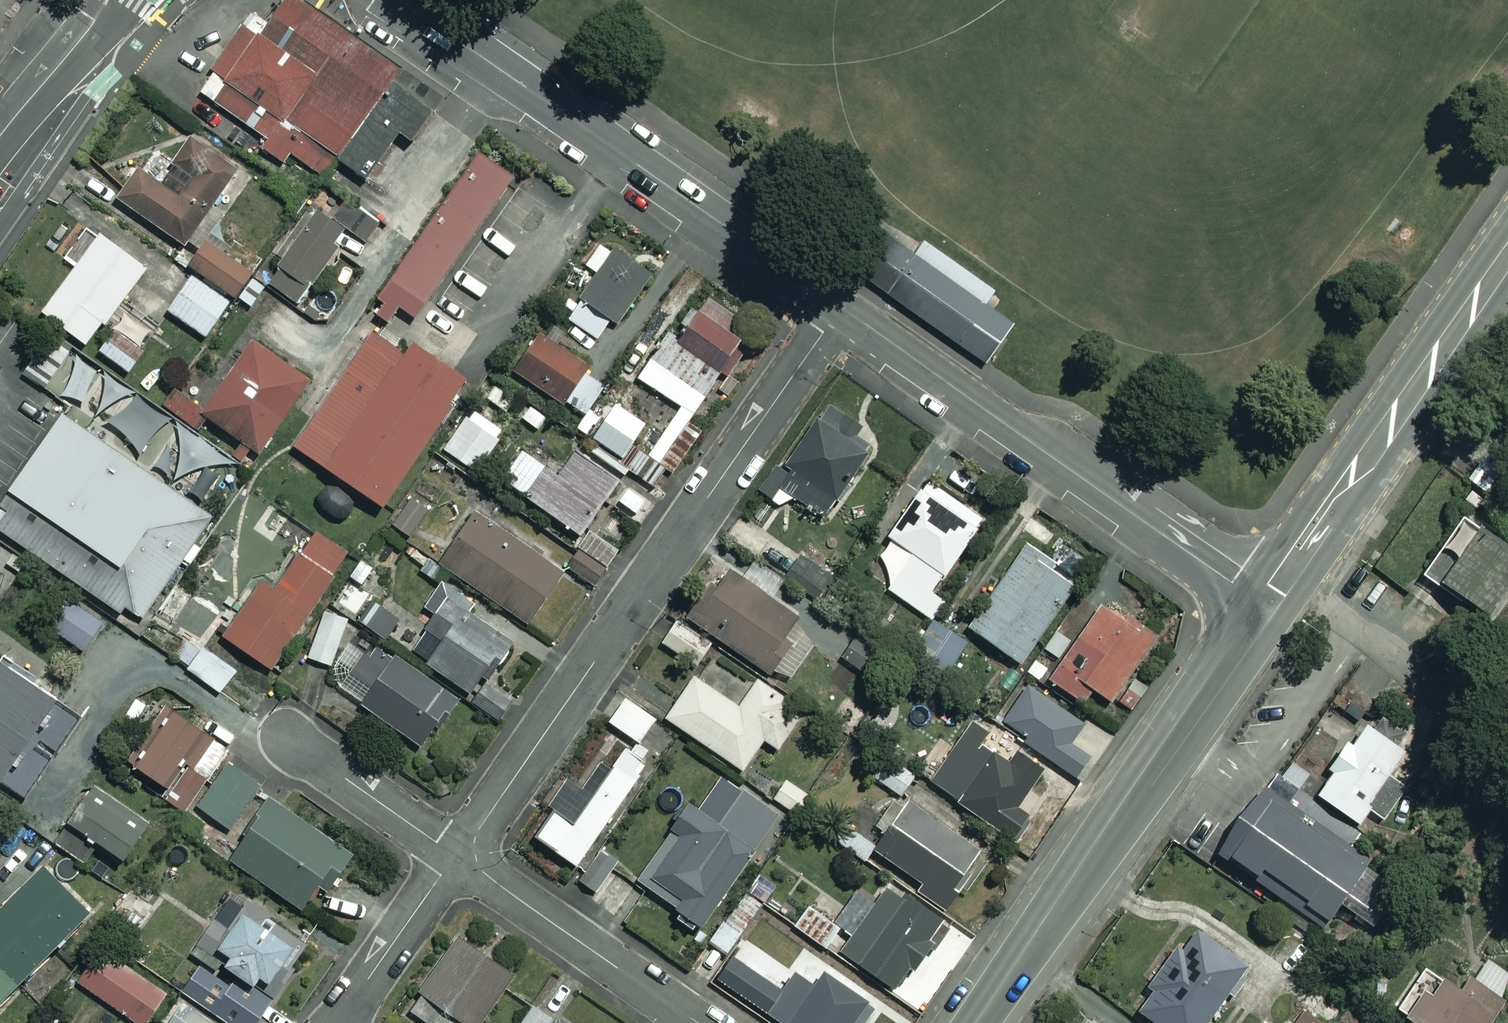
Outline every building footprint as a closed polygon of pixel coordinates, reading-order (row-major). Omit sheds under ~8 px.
[(194,85),(320,172),(392,67),(294,0),(280,0),(263,24),(245,11),(194,85)] [(437,98),(392,67),(320,172),(365,203),(437,98)] [(237,166),(190,133),(156,181),(138,168),(117,197),(181,244),(237,166)] [(510,175),(476,152),(371,307),(389,319),(397,306),(413,317),(510,175)] [(346,232),(364,245),(380,224),(348,200),(332,222),(346,232)] [(332,222),(318,211),(266,280),(294,301),(346,232),(332,222)] [(912,251),(871,222),(843,262),(984,363),(1012,323),(984,303),(993,291),(921,239),(912,251)] [(255,263),(209,235),(190,267),(235,295),(255,263)] [(146,273),(105,236),(45,305),(86,341),(146,273)] [(651,275),(602,240),(585,264),(597,273),(566,316),(602,342),(651,275)] [(228,301),(191,275),(167,309),(205,335),(228,301)] [(675,338),(721,369),(741,340),(725,329),(737,311),(707,290),(675,338)] [(421,386),(335,324),(250,443),(336,504),(421,386)] [(143,350),(113,328),(97,351),(127,373),(143,350)] [(588,363),(535,331),(512,370),(585,414),(603,384),(583,371),(588,363)] [(721,369),(675,338),(668,333),(638,377),(650,385),(640,400),(658,412),(636,445),(659,461),(721,369)] [(208,415),(171,389),(159,407),(195,433),(208,415)] [(644,423),(614,402),(603,419),(592,412),(581,428),(621,456),(644,423)] [(856,424),(828,404),(773,481),(819,514),(865,449),(848,436),(856,424)] [(61,412),(0,500),(0,529),(136,623),(210,516),(61,412)] [(500,436),(467,413),(442,448),(475,471),(500,436)] [(558,473),(525,449),(504,480),(577,533),(616,478),(575,449),(558,473)] [(662,470),(639,452),(627,467),(650,485),(662,470)] [(889,592),(928,618),(942,598),(933,592),(984,517),(927,478),(876,553),(889,592)] [(430,503),(406,492),(388,531),(412,542),(430,503)] [(559,571),(470,510),(436,560),(526,621),(559,571)] [(1462,514),(1441,544),(1458,556),(1440,582),(1489,617),(1507,590),(1507,547),(1462,514)] [(345,551),(311,530),(272,593),(255,582),(221,636),(273,668),(345,551)] [(615,551),(588,534),(566,568),(593,585),(615,551)] [(805,545),(793,574),(830,588),(842,560),(805,545)] [(1073,583),(1022,547),(967,625),(1019,661),(1073,583)] [(347,613),(403,649),(421,620),(364,584),(375,567),(359,557),(330,603),(347,613)] [(818,634),(726,566),(693,611),(718,629),(715,633),(763,669),(767,664),(785,678),(818,634)] [(476,679),(502,643),(442,600),(426,622),(443,635),(424,661),(468,692),(476,679)] [(1151,633),(1098,603),(1068,655),(1063,652),(1047,680),(1084,700),(1091,688),(1113,701),(1151,633)] [(102,619),(80,606),(75,615),(60,606),(47,628),(84,650),(102,619)] [(330,669),(347,613),(325,607),(308,662),(330,669)] [(961,666),(959,623),(914,625),(916,668),(961,666)] [(878,653),(854,637),(840,657),(865,673),(878,653)] [(453,697),(375,640),(340,687),(418,744),(453,697)] [(235,669),(205,646),(188,669),(219,692),(235,669)] [(0,662),(0,780),(23,796),(79,718),(0,662)] [(736,705),(692,675),(664,717),(741,768),(761,738),(779,750),(805,711),(754,677),(736,705)] [(468,692),(462,699),(495,722),(509,703),(476,679),(468,692)] [(1082,723),(1027,684),(1000,722),(1078,778),(1093,757),(1070,741),(1082,723)] [(652,718),(621,697),(606,719),(637,740),(652,718)] [(227,748),(174,710),(136,764),(172,791),(167,798),(183,809),(227,748)] [(1403,751),(1362,721),(1346,743),(1325,728),(1305,755),(1329,772),(1315,792),(1357,823),(1368,808),(1385,820),(1408,790),(1386,774),(1403,751)] [(992,735),(976,722),(930,779),(1009,841),(1027,818),(1012,806),(1041,768),(1018,750),(1007,764),(984,745),(992,735)] [(637,753),(596,723),(541,799),(554,808),(535,835),(575,863),(648,761),(637,753)] [(648,761),(657,767),(677,739),(657,725),(637,753),(648,761)] [(914,774),(876,751),(864,771),(901,794),(914,774)] [(264,781),(230,758),(197,806),(230,829),(264,781)] [(809,794),(784,779),(772,799),(797,814),(809,794)] [(148,823),(90,784),(65,820),(123,859),(148,823)] [(1326,872),(1220,788),(1168,852),(1274,937),(1326,872)] [(775,814),(735,789),(714,821),(687,804),(637,882),(704,925),(775,814)] [(987,852),(910,793),(871,844),(920,882),(915,887),(943,909),(987,852)] [(349,851),(269,797),(228,858),(301,907),(317,882),(325,888),(349,851)] [(625,866),(604,850),(579,882),(600,898),(625,866)] [(43,861),(0,904),(0,1000),(90,909),(43,861)] [(874,905),(841,951),(891,987),(914,956),(920,960),(947,923),(891,883),(874,905)] [(763,901),(747,888),(707,940),(724,953),(763,901)] [(158,903),(128,889),(115,917),(144,931),(158,903)] [(841,951),(874,905),(856,892),(833,924),(805,903),(791,922),(838,956),(841,951)] [(229,954),(221,964),(246,984),(254,973),(264,981),(297,940),(249,902),(216,943),(229,954)] [(1160,1022),(1208,1022),(1249,968),(1183,919),(1148,967),(1152,989),(1139,1007),(1160,1022)] [(408,1010),(428,1022),(430,1022),(432,1020),(436,1022),(480,1022),(512,973),(455,936),(408,1010)] [(100,949),(78,981),(138,1022),(144,1022),(165,993),(100,949)] [(231,1022),(254,1022),(271,998),(253,986),(247,994),(199,961),(180,989),(231,1022)] [(1424,968),(1395,1008),(1416,1022),(1473,1022),(1493,995),(1453,966),(1442,981),(1424,968)] [(784,981),(766,1010),(787,1022),(862,1022),(874,1004),(823,972),(784,981)] [(189,1003),(175,1022),(218,1022),(189,1003)] [(558,1014),(552,1022),(531,1008),(521,1022),(572,1022),(558,1014)] [(1308,1014),(1300,1022),(1319,1022),(1308,1014)]
